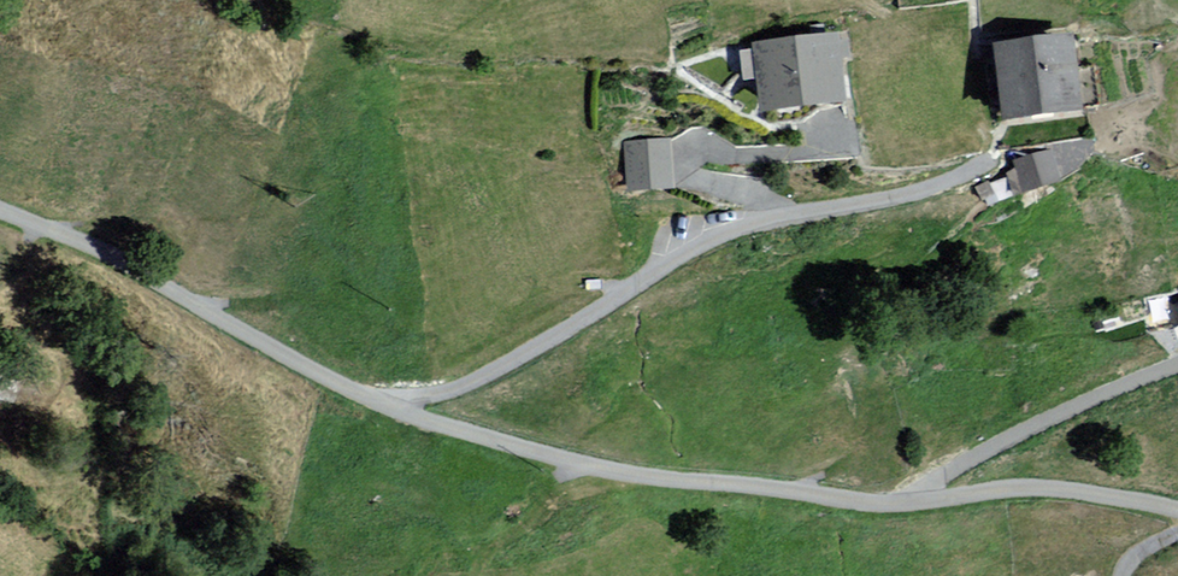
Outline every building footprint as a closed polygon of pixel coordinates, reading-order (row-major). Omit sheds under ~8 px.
[(834,33),(751,43),(760,112),(842,102),(834,33)] [(1073,37),(994,46),(1002,120),(1081,111),(1073,37)] [(671,142),(623,144),(625,191),(673,189),(671,142)] [(1050,153),(1004,165),(1013,196),(1058,184),(1050,153)]
